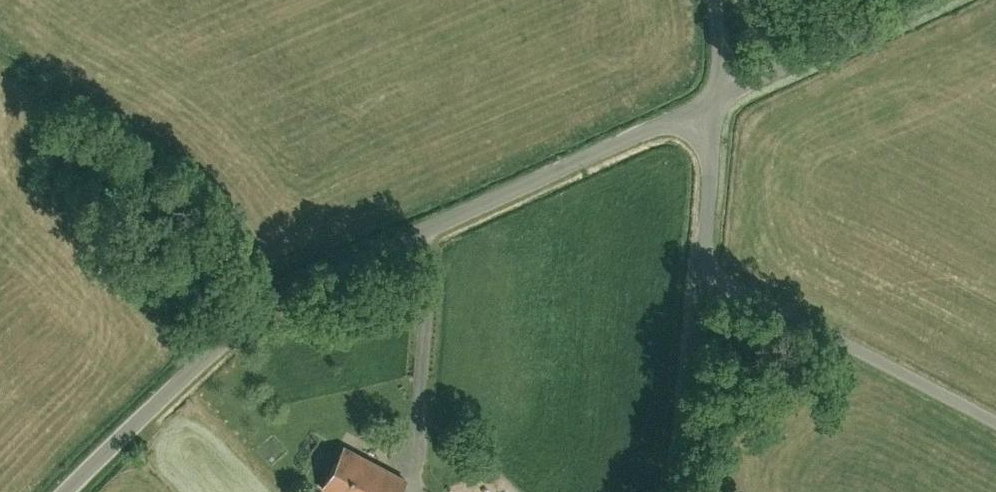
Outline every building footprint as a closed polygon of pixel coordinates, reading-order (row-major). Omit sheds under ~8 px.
[(344,446),(323,487),(331,491),(400,491),(406,479),(344,446)]
